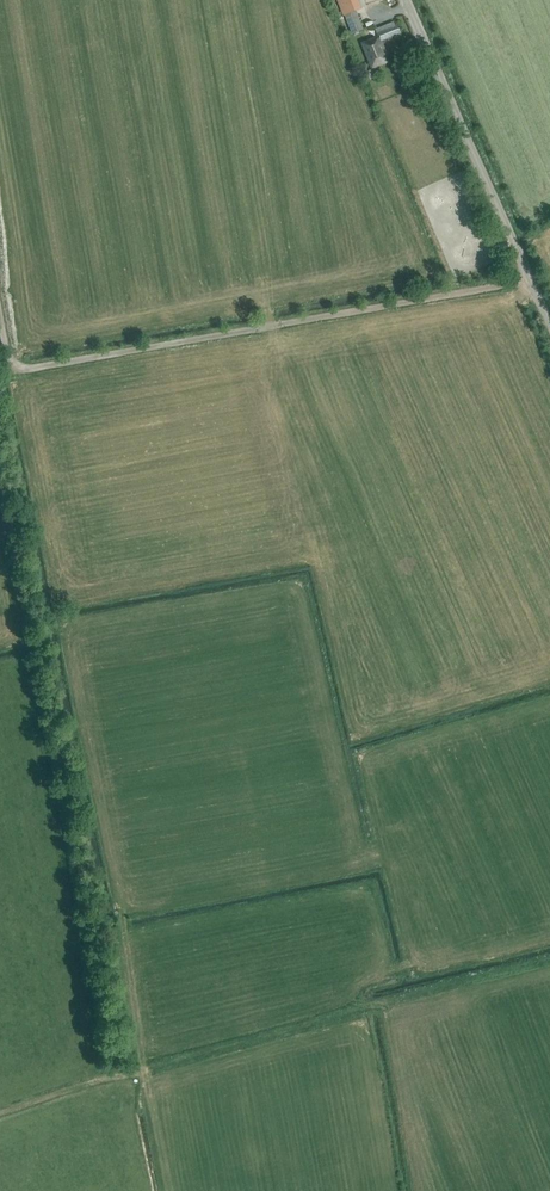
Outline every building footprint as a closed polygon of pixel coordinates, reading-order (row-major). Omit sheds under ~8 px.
[(369,11),(384,8),(383,3),(368,6),(369,11)] [(363,29),(355,9),(345,13),(353,33),(363,29)] [(393,22),(375,29),(378,37),(363,44),(371,64),(375,66),(387,61),(381,45),(398,38),(397,35),(400,33),(397,25),(395,26),(393,22)]
